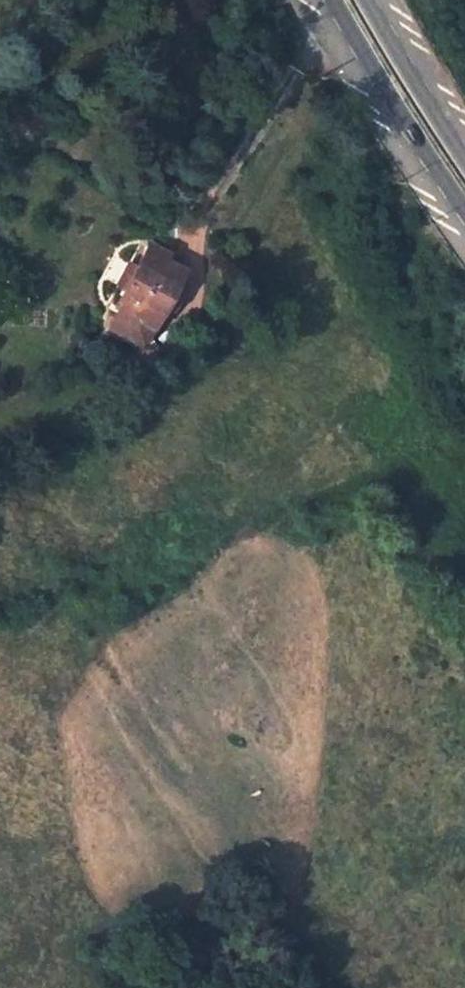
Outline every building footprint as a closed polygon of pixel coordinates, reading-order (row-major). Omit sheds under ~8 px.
[(148,250),(166,260),(169,254),(151,245),(148,250)] [(122,306),(127,310),(116,329),(143,345),(163,309),(166,312),(173,310),(180,296),(180,289),(176,287),(185,270),(166,260),(148,250),(117,304),(122,306)] [(116,329),(127,310),(122,306),(111,326),(116,329)]
